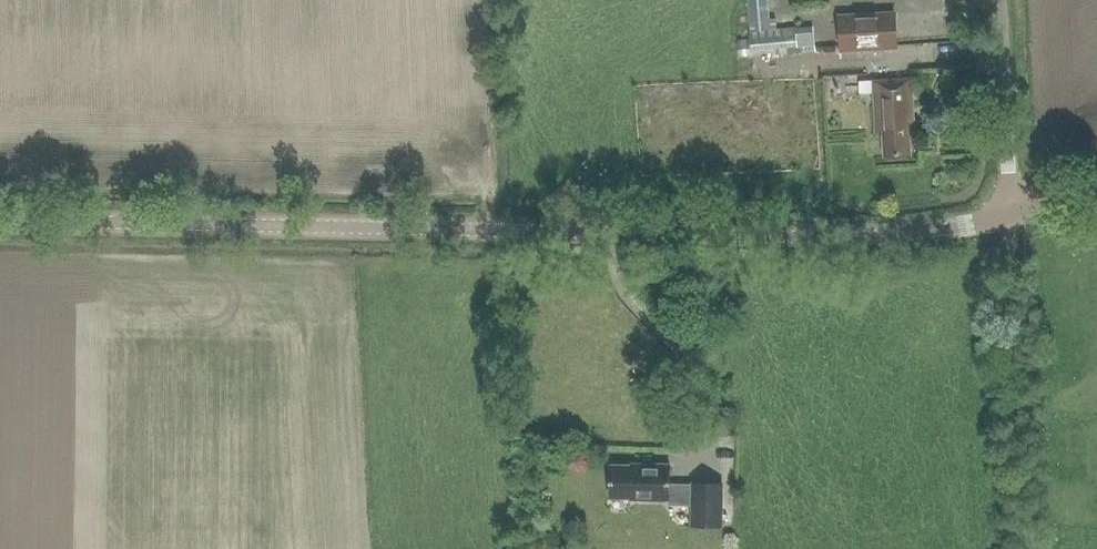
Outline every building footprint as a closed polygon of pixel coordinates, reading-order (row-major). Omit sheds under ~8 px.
[(815,51),(813,26),(777,28),(776,18),(769,18),(767,0),(748,0),(751,38),(737,39),(739,56),(815,51)] [(898,48),(896,10),(837,14),(839,52),(898,48)] [(909,137),(915,137),(911,78),(872,80),(875,131),(882,131),(884,155),(911,154),(909,137)] [(723,483),(669,482),(670,464),(646,464),(646,467),(611,466),(610,495),(630,496),(630,499),(669,500),(669,506),(690,506),(689,527),(723,528),(723,483)]
